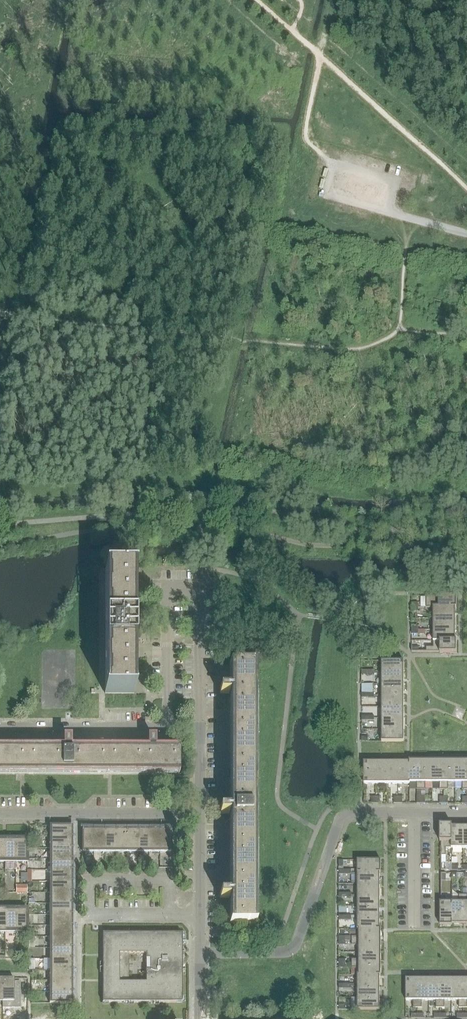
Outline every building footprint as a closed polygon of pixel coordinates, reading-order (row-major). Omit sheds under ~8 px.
[(134,693),(134,628),(134,571),(105,571),(105,693),(134,693)] [(433,608),(433,607),(455,607),(456,607),(456,595),(438,595),(438,596),(426,596),(426,607),(433,608)] [(455,618),(455,607),(433,607),(433,608),(433,618),(455,618)] [(455,630),(455,624),(455,618),(433,618),(433,630),(455,630)] [(433,630),(433,641),(455,641),(455,630),(433,630)] [(433,641),(433,647),(426,647),(426,652),(440,652),(440,653),(456,653),(456,641),(455,641),(433,641)] [(404,673),(404,661),(381,661),(381,662),(382,662),(382,673),(404,673)] [(222,809),(219,809),(219,815),(221,815),(221,816),(222,818),(223,820),(224,822),(225,823),(224,824),(225,825),(230,819),(230,894),(229,894),(220,894),(220,899),(229,899),(230,899),(230,923),(230,924),(256,924),(256,923),(255,665),(255,664),(230,664),(230,665),(230,689),(229,689),(220,689),(220,695),(229,695),(230,695),(230,804),(225,799),(224,799),(226,801),(225,803),(224,804),(223,807),(222,809)] [(404,684),(404,673),(382,673),(382,684),(404,684)] [(404,695),(404,684),(382,684),(382,695),(404,695)] [(382,707),(404,707),(404,695),(382,695),(382,707)] [(404,718),(404,707),(382,707),(382,718),(404,718)] [(404,730),(404,718),(382,718),(382,730),(404,730)] [(382,730),(382,741),(381,741),(381,742),(404,741),(404,730),(382,730)] [(179,774),(179,748),(155,748),(155,746),(155,738),(149,738),(149,746),(149,748),(75,748),(76,746),(77,747),(80,743),(80,742),(78,744),(77,743),(75,742),(73,741),(71,740),(71,738),(65,738),(65,739),(62,739),(60,740),(58,742),(56,743),(55,742),(55,743),(59,747),(59,746),(60,748),(0,748),(0,774),(178,774),(179,774)] [(421,760),(409,760),(409,762),(409,782),(410,782),(417,782),(417,790),(421,790),(421,760)] [(421,790),(425,790),(425,782),(432,782),(432,760),(421,760),(421,790)] [(432,782),(439,782),(439,790),(444,790),(444,760),(432,760),(432,782)] [(444,790),(448,790),(448,782),(455,782),(455,760),(444,760),(444,790)] [(455,782),(462,782),(462,790),(466,790),(466,760),(455,760),(455,782)] [(375,762),(364,762),(363,762),(363,784),(364,784),(375,784),(375,762)] [(375,784),(387,784),(387,762),(375,762),(375,784)] [(387,784),(398,784),(398,762),(387,762),(387,784)] [(398,784),(410,784),(410,782),(409,782),(409,762),(398,762),(398,784)] [(452,848),(452,826),(452,825),(440,825),(440,842),(441,842),(441,855),(442,855),(446,855),(446,848),(452,848)] [(73,837),(73,826),(50,826),(50,837),(73,837)] [(452,848),(463,848),(463,826),(452,826),(452,848)] [(93,829),(82,829),(82,852),(93,852),(93,829)] [(93,852),(105,852),(105,829),(93,829),(93,852)] [(116,829),(105,829),(105,852),(116,852),(116,829)] [(116,852),(126,852),(126,829),(116,829),(116,852)] [(137,829),(126,829),(126,852),(137,852),(137,829)] [(137,852),(149,852),(149,829),(137,829),(137,852)] [(149,852),(160,852),(160,829),(149,829),(149,852)] [(171,829),(160,829),(160,852),(171,852),(171,829)] [(50,837),(50,848),(73,848),(73,837),(50,837)] [(16,839),(5,839),(5,862),(16,862),(16,839)] [(16,862),(28,862),(27,839),(16,839),(16,862)] [(50,848),(50,859),(73,859),(73,848),(50,848)] [(50,859),(50,870),(73,870),(73,859),(50,859)] [(357,860),(357,872),(379,872),(379,873),(381,873),(381,860),(357,860)] [(50,870),(50,882),(73,882),(73,870),(50,870)] [(379,884),(379,873),(379,872),(357,872),(357,873),(358,873),(358,884),(379,884)] [(50,882),(50,892),(73,892),(73,882),(50,882)] [(379,895),(379,884),(358,884),(358,895),(379,895)] [(50,892),(50,903),(73,903),(73,892),(50,892)] [(380,906),(379,895),(358,895),(358,906),(380,906)] [(463,895),(459,895),(459,902),(452,902),(452,924),(463,924),(463,895)] [(452,902),(442,902),(441,902),(440,902),(440,925),(452,925),(452,924),(452,902)] [(50,903),(50,914),(73,914),(73,903),(50,903)] [(380,918),(380,906),(358,906),(358,918),(380,918)] [(16,909),(5,909),(5,932),(16,932),(16,909)] [(22,909),(16,909),(16,932),(28,932),(28,916),(28,911),(28,909),(22,909)] [(50,914),(50,925),(73,925),(73,914),(50,914)] [(358,918),(358,930),(359,930),(359,929),(380,929),(379,929),(380,918),(358,918)] [(50,925),(50,937),(73,937),(73,925),(50,925)] [(381,941),(381,929),(379,929),(380,929),(359,929),(359,930),(359,936),(351,936),(351,941),(381,941)] [(182,933),(148,933),(102,933),(102,986),(102,987),(102,1003),(182,1003),(182,964),(182,944),(182,933)] [(50,937),(50,948),(73,948),(73,937),(50,937)] [(381,952),(381,941),(351,941),(351,945),(359,945),(359,952),(381,952)] [(50,948),(50,959),(73,959),(73,948),(50,948)] [(381,963),(381,953),(381,952),(359,952),(359,959),(351,959),(351,963),(381,963)] [(50,959),(50,970),(73,970),(73,959),(50,959)] [(351,963),(351,968),(359,968),(359,975),(380,975),(381,975),(381,963),(351,963)] [(50,970),(50,981),(73,981),(73,970),(50,970)] [(380,986),(380,975),(359,975),(358,975),(358,986),(380,986)] [(417,978),(406,978),(406,1001),(406,1000),(413,1000),(413,1008),(417,1008),(417,978)] [(417,1008),(422,1008),(422,1000),(429,1000),(429,978),(417,978),(417,1008)] [(429,1000),(436,1000),(436,1008),(440,1008),(440,978),(429,978),(429,1000)] [(440,1008),(445,1008),(445,1000),(452,1001),(452,978),(440,978),(440,1008)] [(452,1001),(459,1001),(459,1008),(463,1008),(463,978),(452,978),(452,1001)] [(14,979),(13,979),(2,979),(2,1002),(2,1008),(13,1008),(13,1002),(14,1002),(14,979)] [(50,981),(50,992),(73,992),(73,981),(50,981)] [(380,998),(380,986),(358,986),(358,998),(380,998)] [(73,1003),(73,1002),(73,992),(50,992),(50,1003),(73,1003)] [(358,998),(358,1009),(357,1009),(357,1010),(380,1010),(380,998),(358,998)]
